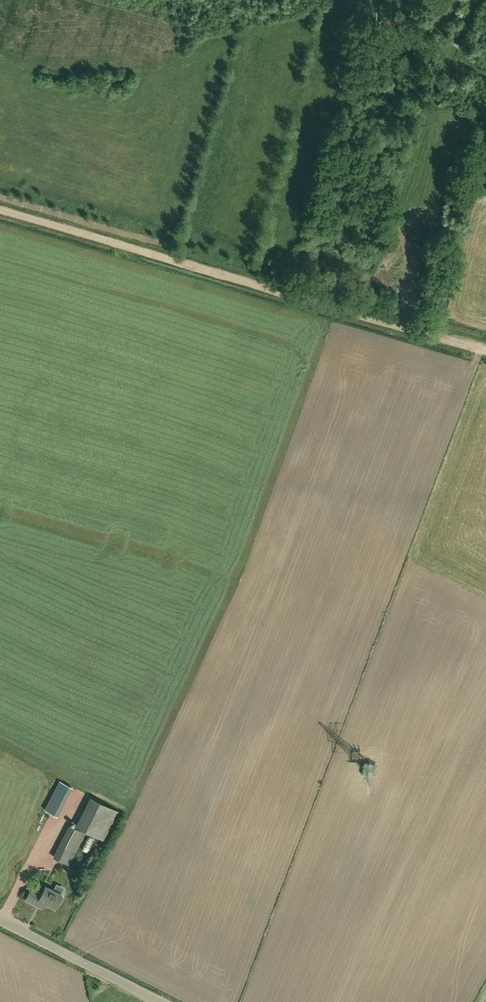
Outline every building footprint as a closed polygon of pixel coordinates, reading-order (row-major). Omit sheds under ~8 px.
[(93,798),(78,826),(103,839),(118,811),(93,798)] [(69,865),(86,833),(70,824),(53,857),(69,865)] [(55,908),(62,895),(46,886),(42,894),(32,889),(26,899),(37,905),(40,900),(55,908)]
